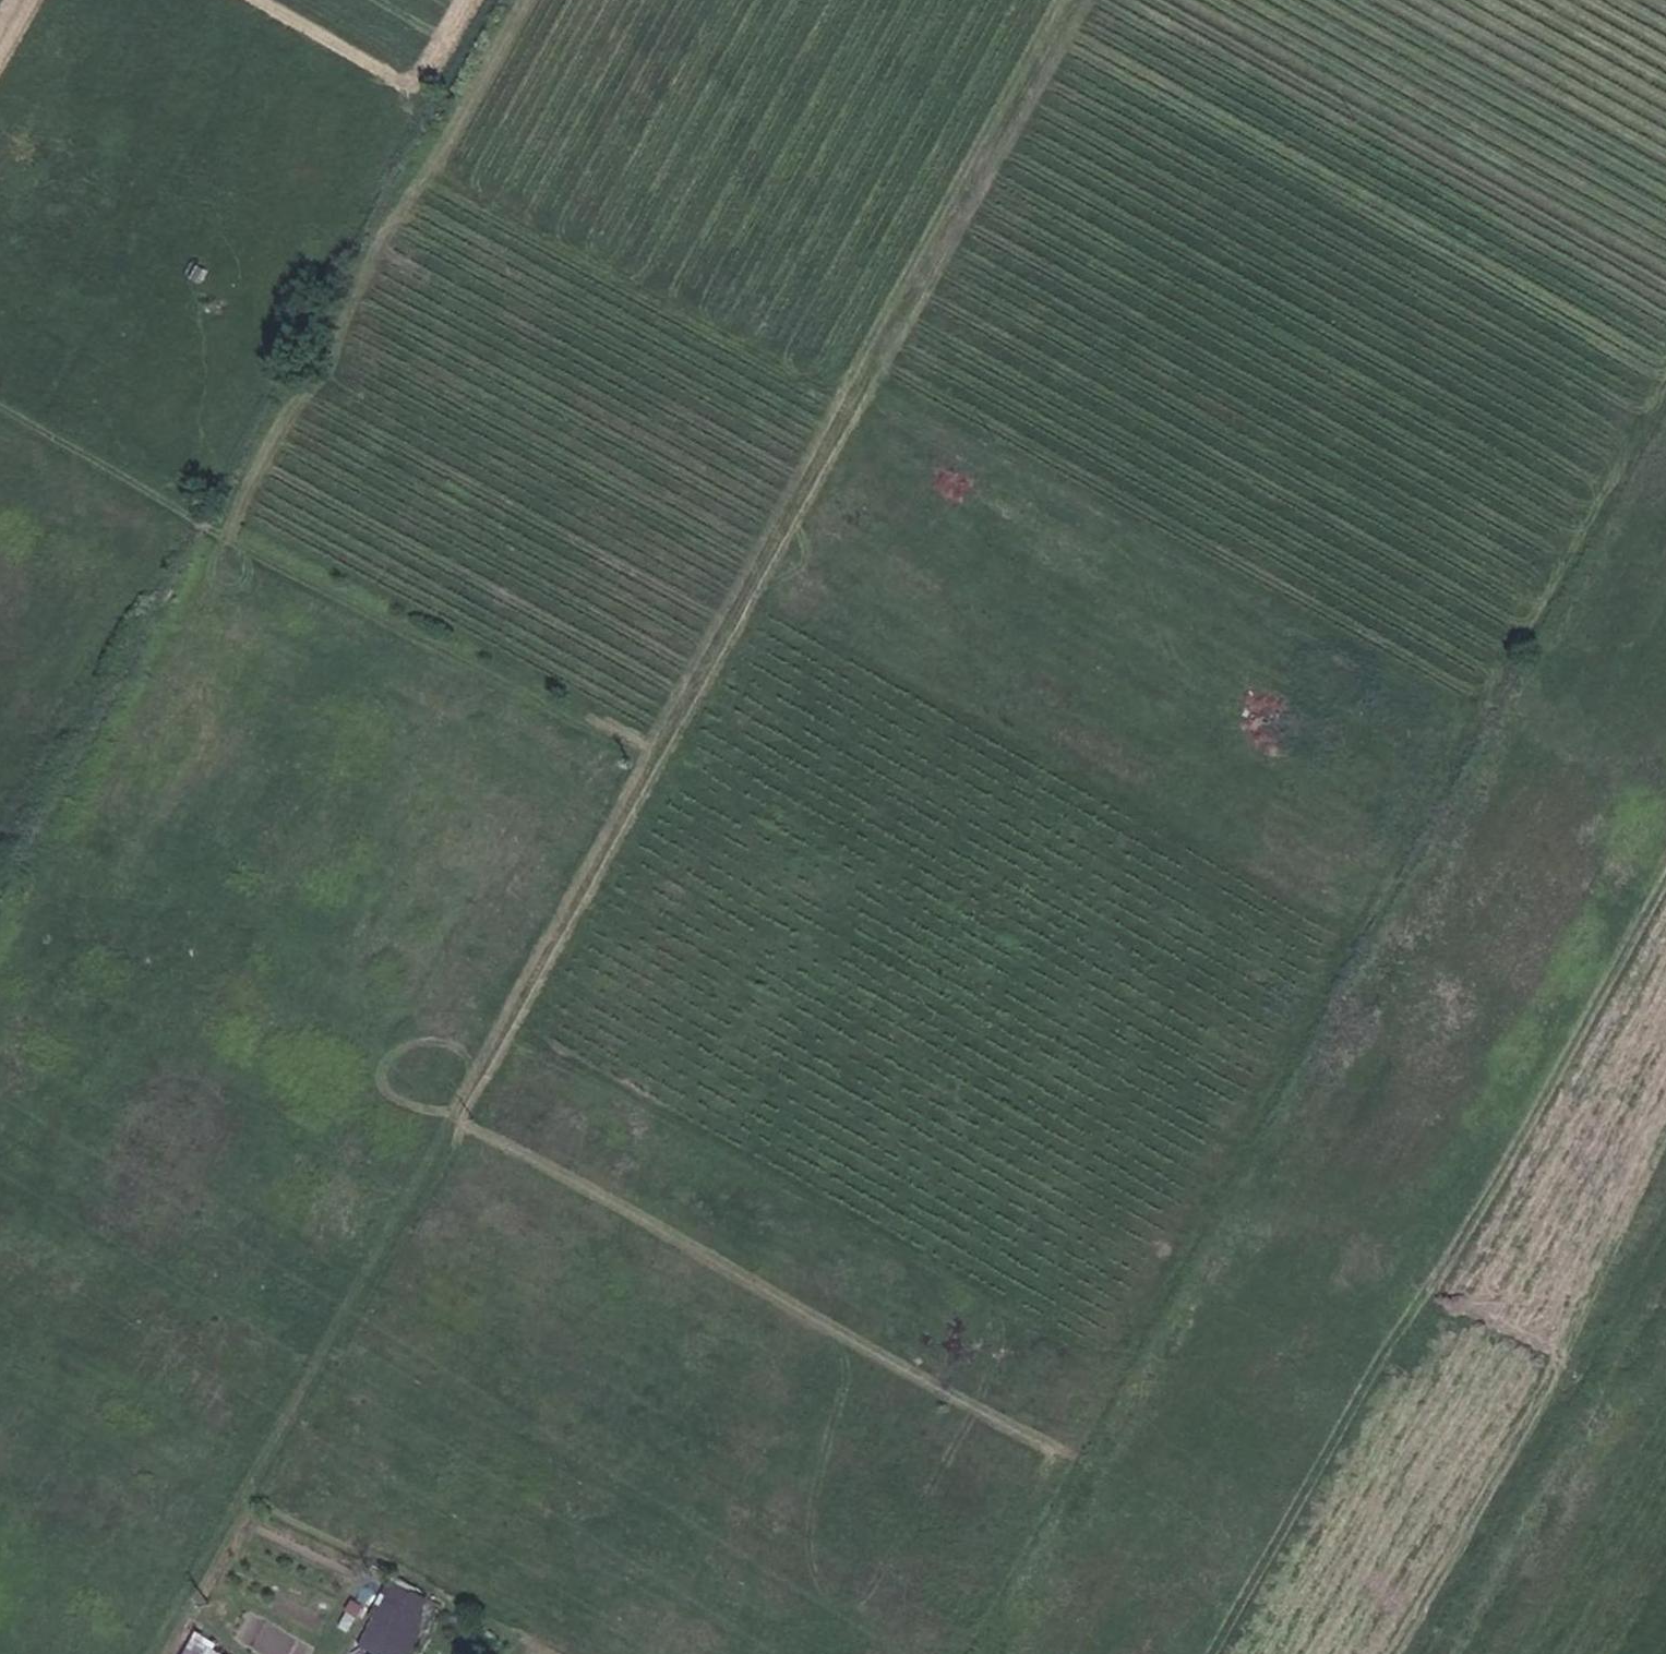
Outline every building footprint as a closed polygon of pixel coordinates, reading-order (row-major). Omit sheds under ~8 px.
[(365,1641),(392,1653),(405,1653),(420,1625),(413,1622),(427,1595),(395,1580),(365,1641)] [(236,1651),(197,1630),(184,1653),(234,1653),(236,1651)]
